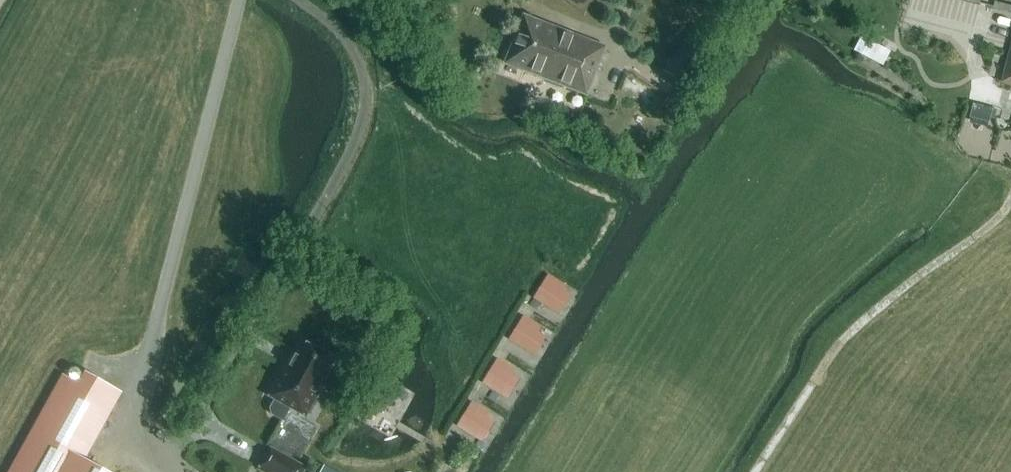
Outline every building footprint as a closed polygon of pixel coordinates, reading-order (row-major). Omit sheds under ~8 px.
[(524,16),(506,64),(587,95),(605,47),(524,16)] [(869,27),(858,50),(885,64),(891,51),(879,44),(883,35),(869,27)] [(664,71),(682,83),(702,52),(685,41),(664,71)] [(995,108),(975,103),(972,117),(991,122),(995,108)] [(552,308),(566,285),(548,275),(534,297),(552,308)] [(523,316),(509,339),(527,349),(541,327),(523,316)] [(327,380),(324,379),(335,359),(300,339),(292,354),(289,352),(265,395),(274,400),(269,408),(271,415),(283,421),(290,409),(305,418),(327,380)] [(500,393),(514,370),(497,359),(483,382),(500,393)] [(83,460),(121,392),(83,371),(77,383),(62,374),(8,471),(104,471),(83,460)] [(376,375),(366,394),(391,408),(401,389),(376,375)] [(489,413),(471,402),(457,425),(475,436),(489,413)] [(270,446),(257,470),(261,471),(304,471),(307,467),(270,446)]
